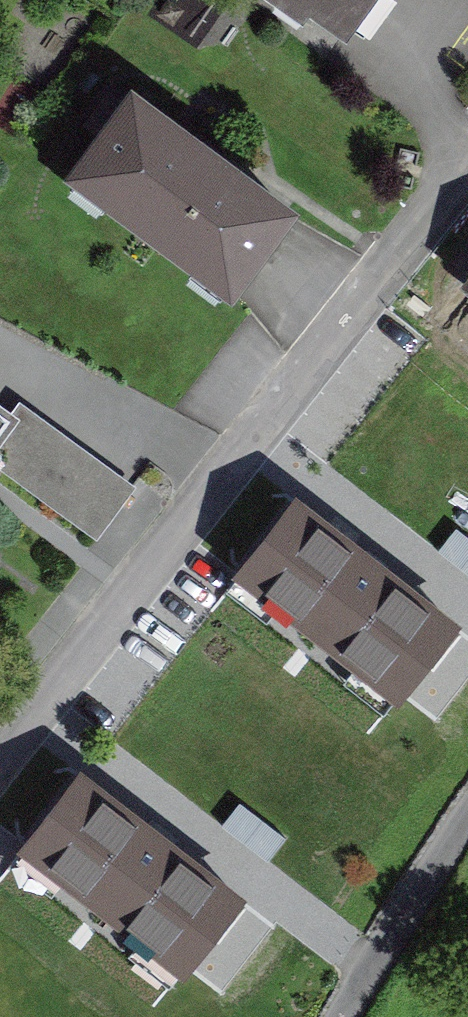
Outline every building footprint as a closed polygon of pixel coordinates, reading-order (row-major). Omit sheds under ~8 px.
[(350,27),(369,0),(311,0),(350,27)] [(142,91),(88,164),(246,279),(300,206),(142,91)] [(30,414),(0,391),(0,452),(30,414)] [(121,511),(34,444),(6,481),(94,547),(121,511)] [(307,494),(256,559),(415,683),(466,618),(307,494)] [(467,592),(467,515),(461,510),(424,561),(467,592)] [(95,768),(36,841),(200,972),(258,899),(95,768)]
